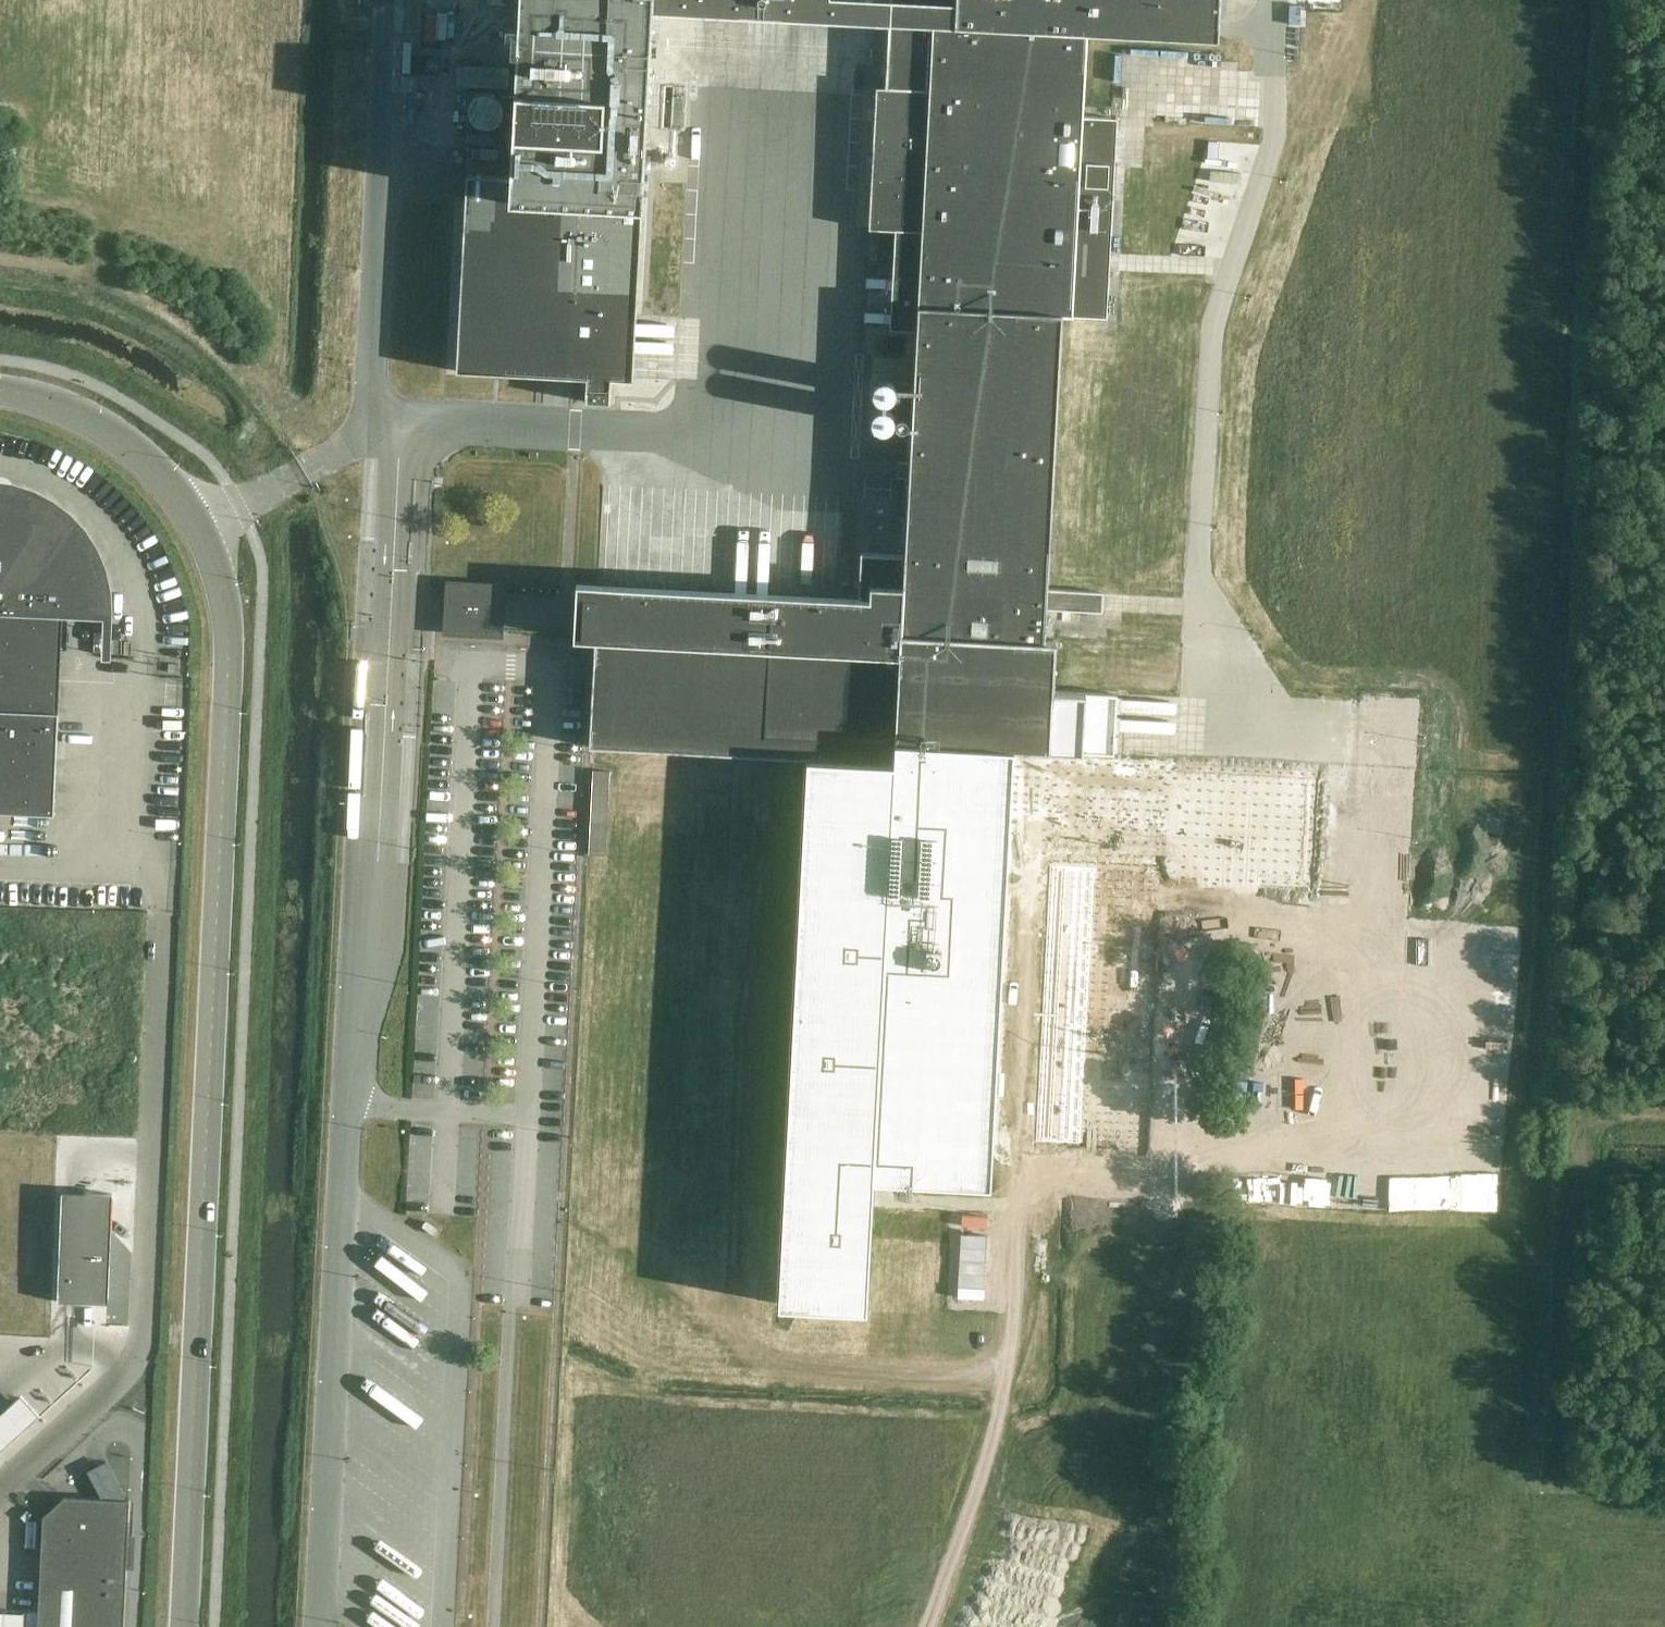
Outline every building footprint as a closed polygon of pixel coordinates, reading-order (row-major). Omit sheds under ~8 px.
[(1117,119),(1082,117),(1087,33),(1217,40),(1219,0),(518,0),(510,176),(466,174),(456,371),(586,378),(584,401),(610,402),(612,379),(633,380),(652,11),(771,17),(875,23),(878,23),(888,23),(885,88),(928,90),(921,230),(895,228),(892,276),(919,278),(904,555),(860,552),(858,598),(600,586),(575,586),(573,638),(595,640),(589,746),(806,758),(777,1303),(866,1308),(873,1178),(990,1184),(1012,749),(1049,751),(1055,641),(1044,640),(1046,608),(1101,611),(1102,591),(1047,588),(1061,315),(1072,316),(1106,318),(1117,119)] [(468,31),(502,34),(504,0),(470,0),(468,31)] [(469,107),(469,110),(469,112),(470,114),(470,117),(471,119),(473,121),(475,122),(476,124),(479,125),(481,126),(483,126),(486,126),(488,126),(490,126),(492,125),(495,124),(496,122),(498,121),(500,119),(501,117),(502,114),(502,112),(502,110),(502,107),(502,105),(501,103),(500,101),(498,99),(496,97),(495,96),(492,94),(490,94),(488,93),(486,93),(483,93),(481,94),(479,94),(476,96),(475,97),(473,99),(471,101),(470,103),(470,105),(469,107)] [(873,255),(873,256),(873,258),(874,259),(874,261),(875,262),(877,263),(878,264),(879,265),(881,265),(883,265),(884,265),(886,264),(887,263),(888,262),(889,261),(890,259),(890,258),(890,256),(890,255),(890,253),(889,252),(888,250),(887,249),(886,248),(884,248),(883,248),(881,247),(879,248),(878,248),(877,249),(875,250),(874,252),(874,253),(873,255)] [(895,388),(895,387),(895,386),(895,385),(894,384),(894,383),(894,382),(893,382),(893,381),(892,381),(892,380),(891,380),(891,379),(890,379),(890,378),(889,378),(889,377),(888,377),(887,377),(886,377),(886,376),(885,376),(884,376),(883,376),(882,376),(881,376),(880,376),(880,377),(879,377),(878,377),(878,378),(877,378),(876,378),(876,379),(875,379),(875,380),(874,380),(874,381),(873,381),(873,382),(873,383),(872,383),(872,384),(872,385),(872,386),(871,386),(871,387),(871,388),(871,389),(871,390),(872,390),(872,391),(872,392),(872,393),(873,393),(873,394),(873,395),(874,395),(874,396),(875,396),(875,397),(876,397),(876,398),(877,398),(878,398),(878,399),(879,399),(880,399),(881,399),(881,400),(882,400),(883,400),(884,400),(885,400),(886,399),(887,399),(888,399),(889,398),(890,398),(890,397),(891,397),(891,396),(892,396),(892,395),(893,395),(893,394),(894,394),(894,393),(894,392),(894,391),(895,391),(895,390),(895,389),(895,388)] [(872,409),(871,410),(871,412),(870,414),(870,416),(870,418),(870,420),(871,422),(872,423),(873,425),(875,426),(877,427),(878,428),(880,428),(882,428),(884,428),(886,427),(888,426),(890,425),(891,424),(892,422),(893,420),(893,419),(894,417),(894,415),(893,413),(892,411),(891,409),(890,408),(888,406),(887,405),(885,405),(883,404),(881,404),(879,405),(877,405),(875,406),(874,407),(872,409)] [(898,429),(899,430),(900,430),(901,430),(903,430),(904,429),(905,429),(906,428),(907,427),(907,425),(907,424),(907,423),(907,421),(906,420),(905,419),(904,418),(903,418),(901,418),(900,418),(899,418),(897,419),(896,420),(896,421),(895,423),(895,424),(895,425),(896,427),(897,428),(898,429)] [(54,815),(63,610),(104,612),(106,612),(105,590),(101,570),(93,550),(81,533),(67,517),(50,504),(32,495),(12,488),(0,487),(0,813),(54,815)] [(495,629),(497,591),(453,589),(451,627),(495,629)] [(60,1192),(56,1300),(106,1302),(110,1194),(60,1192)] [(38,1626),(124,1626),(127,1566),(131,1566),(132,1538),(128,1538),(130,1500),(119,1500),(64,1497),(55,1505),(43,1517),(38,1626)]
